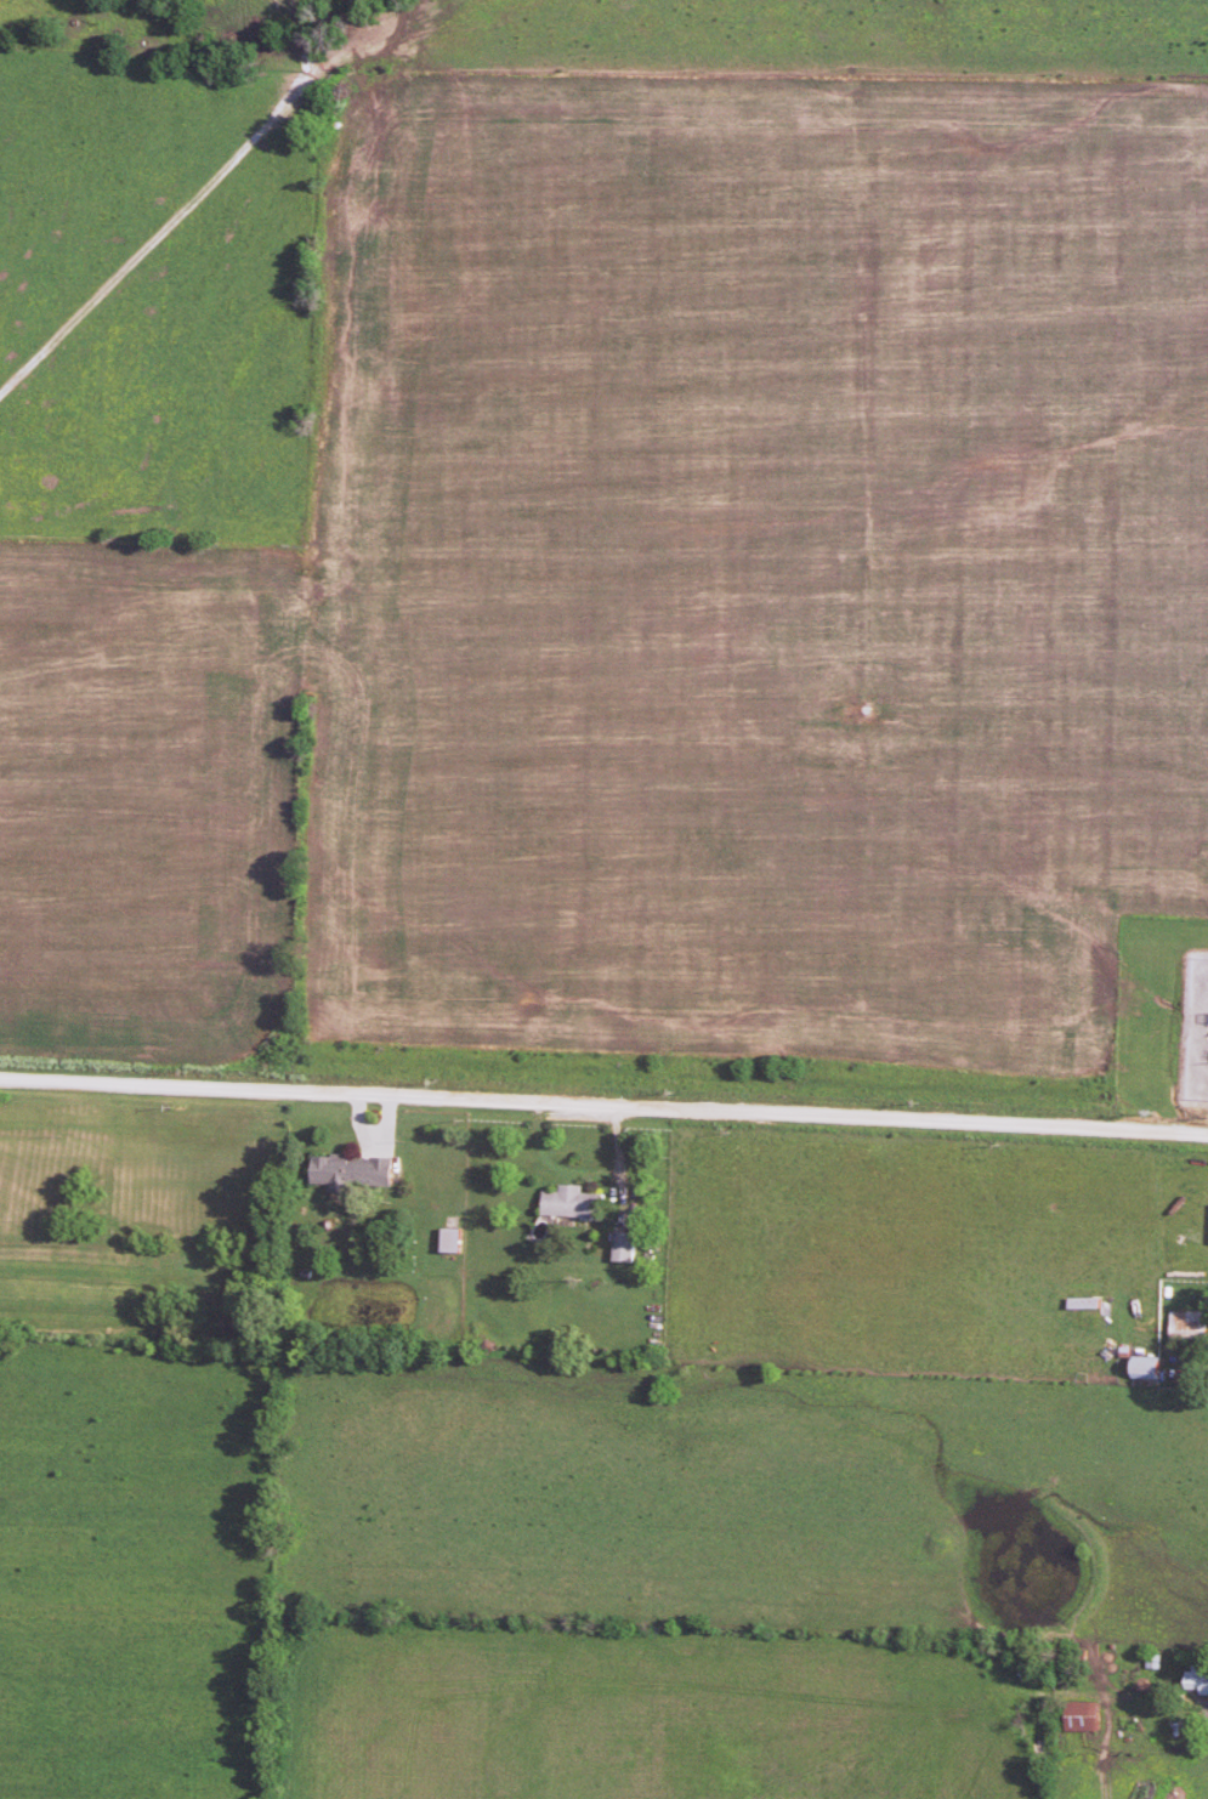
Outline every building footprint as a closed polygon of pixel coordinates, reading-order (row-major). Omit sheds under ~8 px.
[(398,1181),(398,1154),(352,1153),(352,1151),(316,1150),(316,1179),(332,1179),(332,1187),(356,1187),(356,1180),(398,1181)] [(545,1187),(544,1212),(606,1213),(606,1190),(584,1189),(584,1181),(561,1180),(561,1188),(545,1187)] [(636,1258),(637,1228),(616,1227),(614,1257),(636,1258)] [(1137,1374),(1165,1375),(1166,1356),(1138,1356),(1137,1374)] [(1207,1661),(1195,1660),(1195,1668),(1188,1668),(1187,1685),(1204,1685),(1204,1691),(1207,1691),(1207,1668),(1207,1661)] [(1101,1728),(1103,1699),(1070,1697),(1068,1726),(1101,1728)]
